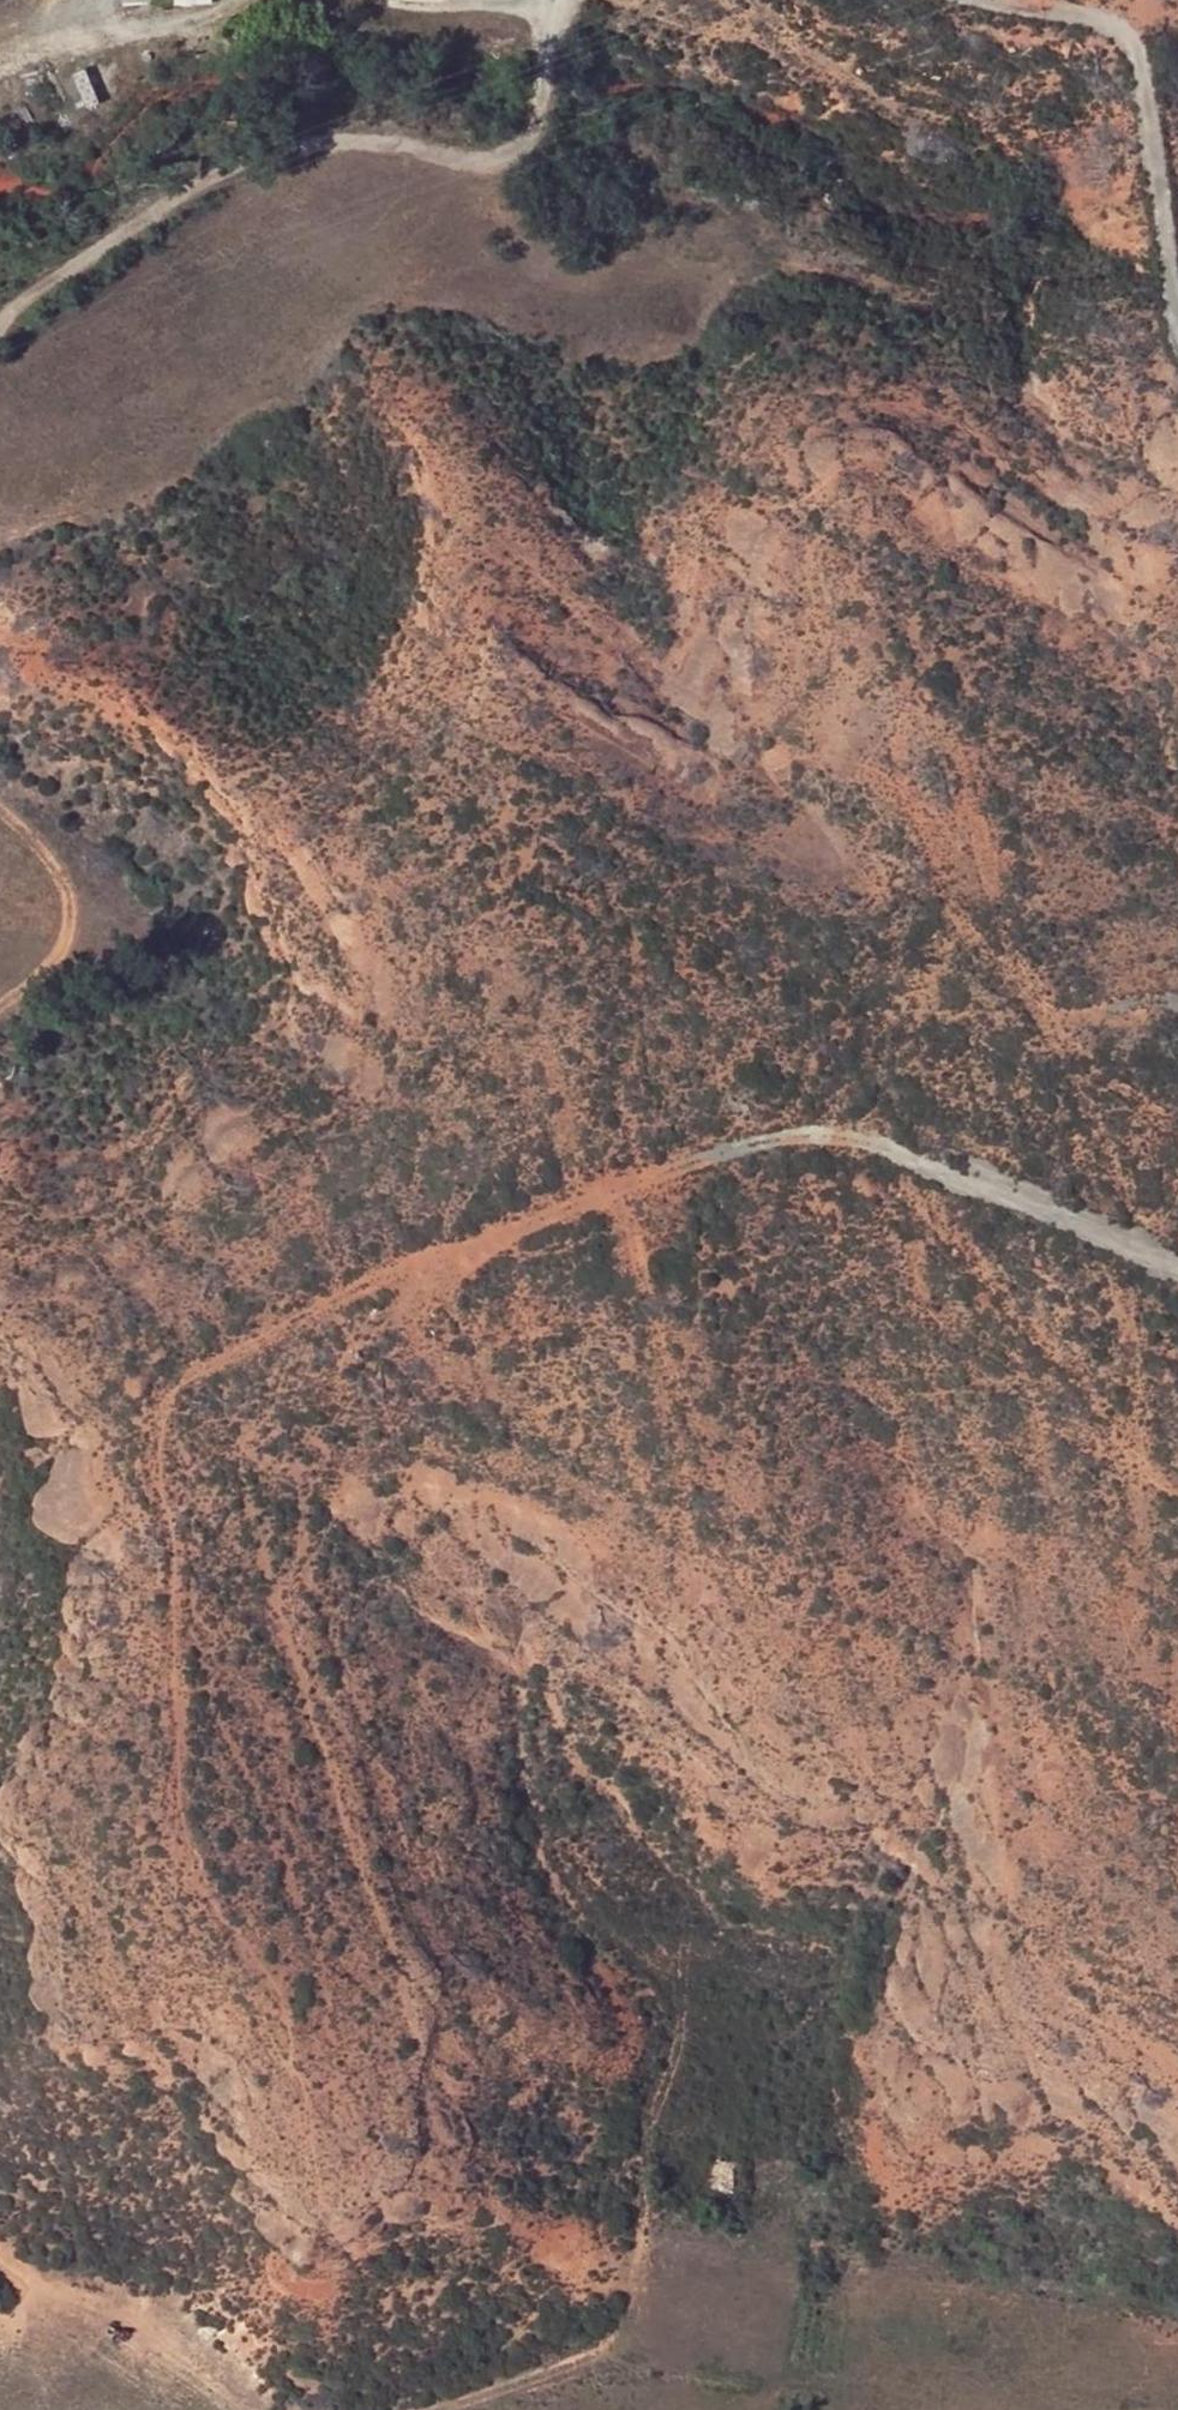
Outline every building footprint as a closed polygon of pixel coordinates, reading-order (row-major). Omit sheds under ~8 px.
[(739,2192),(741,2162),(713,2160),(711,2189),(739,2192)]
